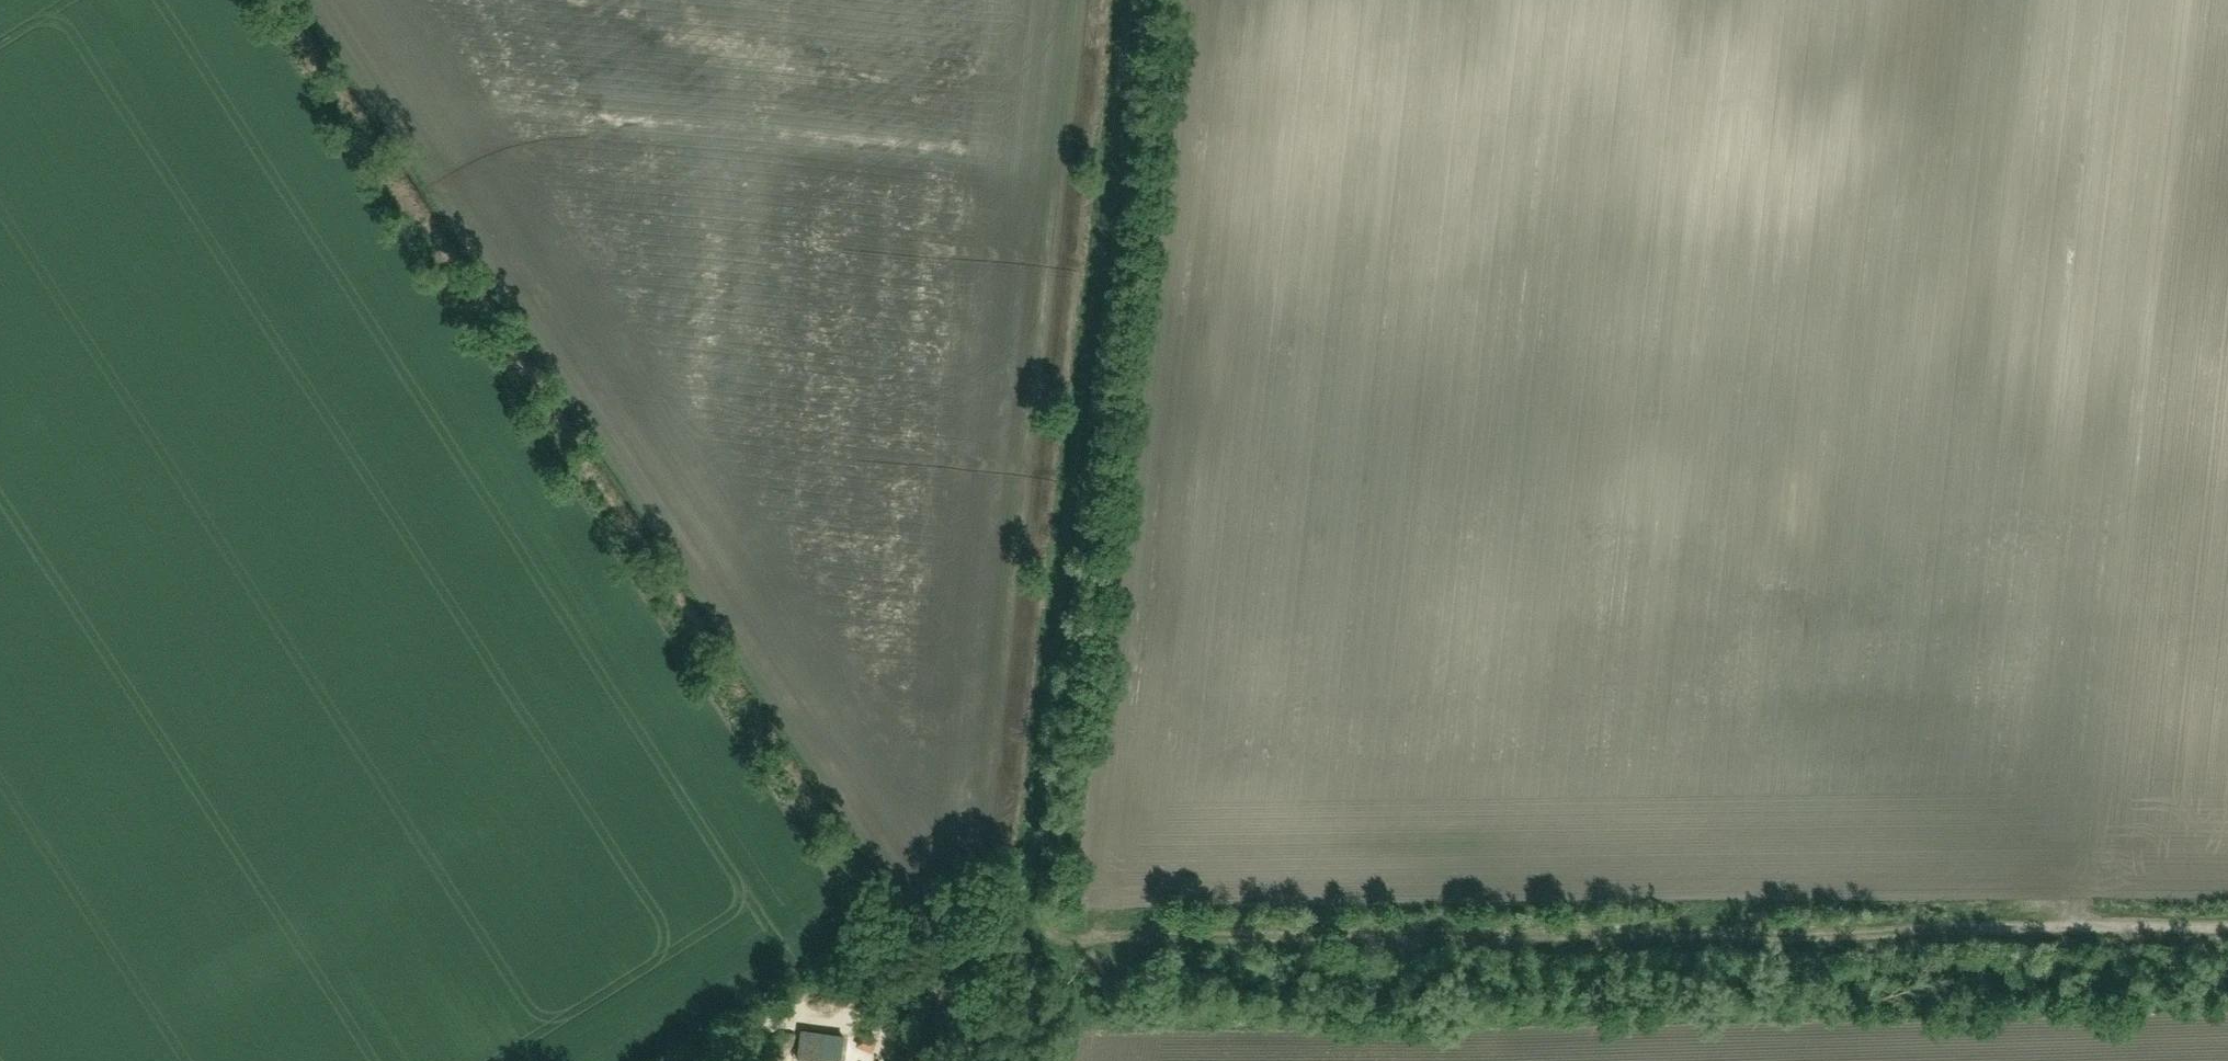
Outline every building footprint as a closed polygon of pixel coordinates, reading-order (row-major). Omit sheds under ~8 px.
[(801,1033),(798,1059),(811,1060),(842,1060),(844,1039),(801,1033)]
